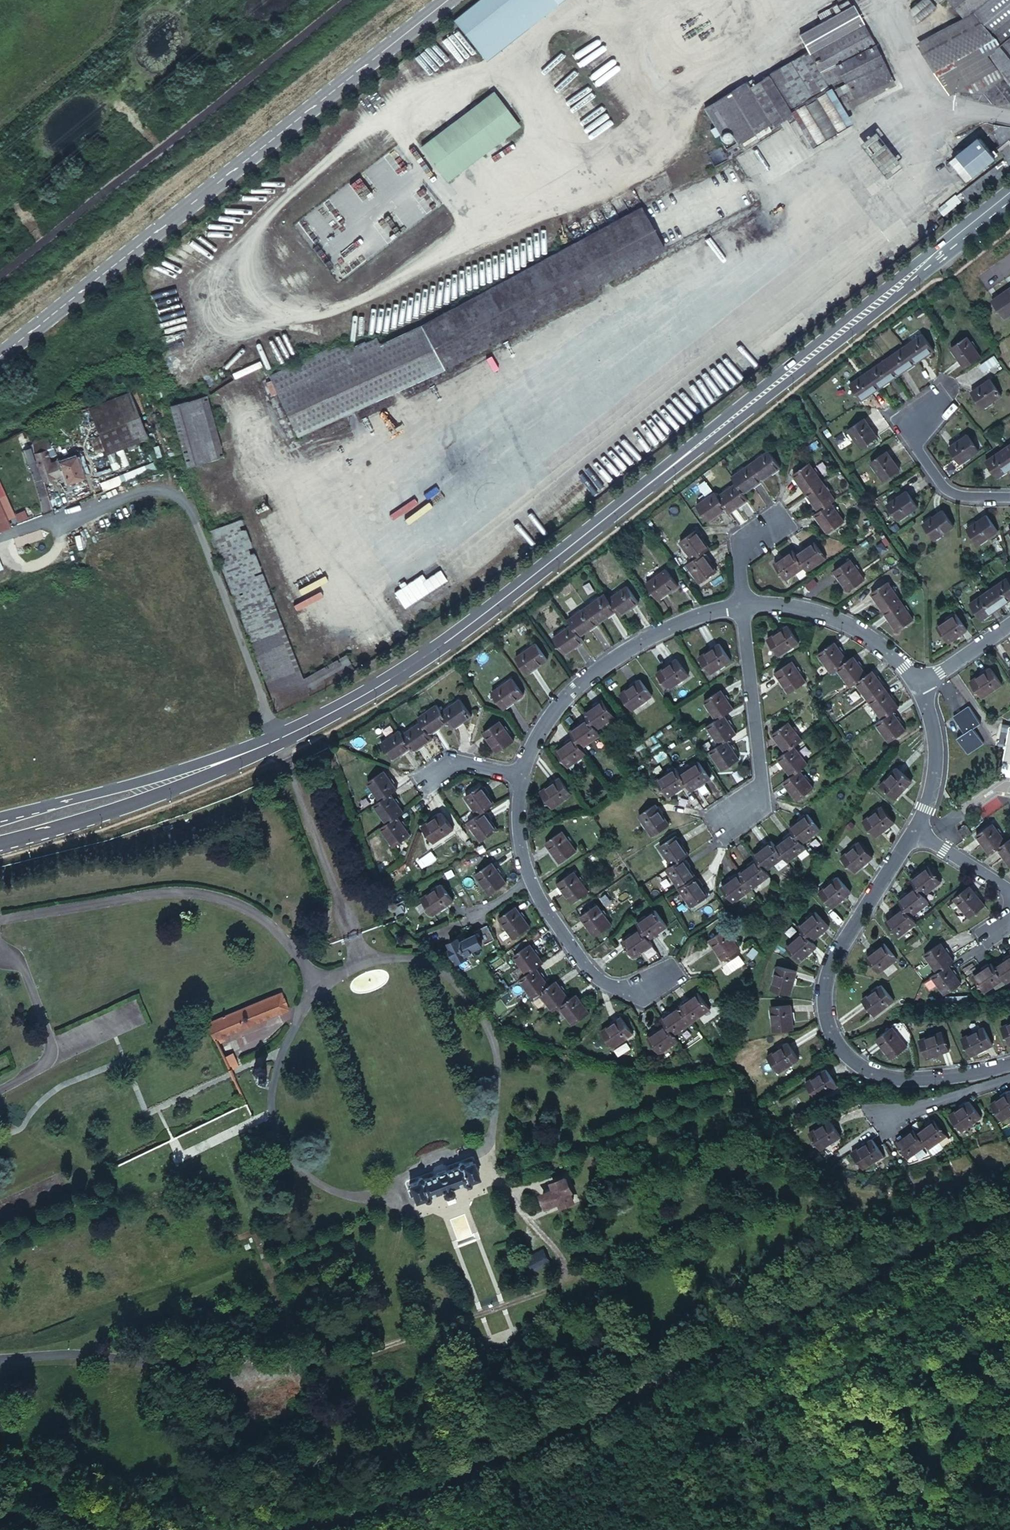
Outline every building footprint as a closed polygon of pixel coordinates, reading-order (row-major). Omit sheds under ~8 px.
[(457,29),(481,58),(555,0),(494,0),(457,29)] [(481,58),(490,70),(578,0),(555,0),(481,58)] [(909,10),(918,22),(935,8),(929,0),(921,0),(909,10)] [(963,18),(972,12),(987,0),(948,0),(963,18)] [(972,12),(977,18),(1000,44),(1009,37),(1009,0),(987,0),(972,12)] [(963,18),(916,43),(921,52),(977,18),(972,12),(963,18)] [(857,13),(854,15),(892,86),(895,85),(857,13)] [(854,15),(803,44),(812,60),(832,95),(843,112),(892,86),(854,15)] [(982,94),(1002,80),(985,57),(1000,44),(977,18),(921,52),(949,95),(956,91),(982,94)] [(1002,80),(1009,91),(1009,37),(1000,44),(985,57),(1002,80)] [(832,95),(812,60),(771,83),(794,120),(832,95)] [(1002,80),(982,94),(988,107),(1009,107),(1009,91),(1002,80)] [(794,120),(771,83),(754,95),(751,91),(707,117),(718,135),(714,138),(719,146),(723,143),(732,137),(741,153),(775,131),(778,135),(796,123),(794,120)] [(900,94),(895,85),(892,86),(843,112),(849,121),(900,94)] [(832,95),(794,120),(796,123),(816,156),(856,132),(849,121),(843,112),(832,95)] [(525,135),(498,100),(425,155),(452,191),(525,135)] [(1009,177),(1009,132),(993,130),(1006,164),(961,199),(969,210),(990,193),(1009,177)] [(957,162),(951,166),(967,186),(995,163),(979,143),(962,157),(957,162)] [(759,213),(736,169),(646,215),(670,259),(759,213)] [(938,210),(944,215),(960,200),(954,194),(938,210)] [(670,259),(646,215),(425,335),(424,334),(384,353),(381,346),(369,351),(368,350),(358,355),(356,352),(344,358),(343,355),(333,360),(331,358),(286,379),(283,372),(256,387),(287,450),(448,378),(450,378),(670,259)] [(996,306),(1006,321),(1009,319),(1009,296),(996,306)] [(924,342),(907,353),(918,369),(934,358),(924,342)] [(980,361),(966,342),(951,353),(965,372),(980,361)] [(918,369),(907,353),(889,365),(899,382),(918,369)] [(982,370),(998,363),(995,357),(980,363),(982,370)] [(883,393),(899,382),(889,365),(872,377),(883,393)] [(1005,387),(997,375),(991,378),(999,391),(1005,387)] [(866,404),(883,393),(872,377),(855,388),(866,404)] [(1001,401),(990,385),(972,398),(983,414),(1001,401)] [(88,408),(106,454),(147,438),(130,392),(88,408)] [(207,395),(187,400),(204,461),(224,456),(207,395)] [(187,400),(169,405),(186,466),(204,461),(187,400)] [(878,442),(867,424),(852,434),(863,452),(878,442)] [(979,454),(970,440),(953,453),(963,467),(979,454)] [(32,455),(30,448),(21,454),(25,469),(36,467),(32,455)] [(43,451),(32,455),(36,467),(42,484),(53,481),(47,464),(43,451)] [(782,469),(772,452),(754,464),(765,480),(782,469)] [(1009,476),(1009,457),(1008,454),(988,468),(999,483),(1009,476)] [(57,460),(47,464),(53,481),(63,477),(66,486),(82,481),(81,477),(86,475),(79,459),(75,460),(74,458),(58,464),(57,460)] [(901,476),(889,458),(874,468),(885,485),(901,476)] [(762,482),(751,466),(733,478),(744,494),(762,482)] [(819,486),(806,467),(792,476),(804,495),(819,486)] [(100,482),(102,490),(122,483),(120,475),(100,482)] [(746,505),(736,489),(718,500),(729,515),(746,505)] [(832,508),(821,490),(807,499),(817,517),(832,508)] [(920,512),(910,496),(890,509),(900,525),(920,512)] [(724,513),(714,498),(698,509),(707,524),(724,513)] [(9,530),(0,510),(0,533),(9,530)] [(843,532),(832,513),(817,522),(829,541),(843,532)] [(956,530),(946,515),(928,528),(938,542),(956,530)] [(241,518),(207,532),(282,722),(315,703),(328,696),(360,677),(351,662),(307,687),(241,518)] [(1001,535),(990,519),(970,533),(982,549),(1001,535)] [(707,549),(696,531),(680,541),(691,560),(707,549)] [(828,565),(818,549),(798,562),(808,578),(828,565)] [(714,578),(702,559),(687,567),(699,586),(714,578)] [(803,575),(793,559),(775,571),(784,586),(803,575)] [(866,591),(854,571),(841,580),(853,599),(866,591)] [(678,589),(668,574),(650,587),(660,602),(678,589)] [(402,596),(396,600),(407,616),(448,588),(441,577),(423,589),(420,584),(408,592),(402,596)] [(993,595),(1003,611),(1009,606),(1009,584),(993,595)] [(636,607),(626,592),(609,604),(619,619),(636,607)] [(903,613),(891,595),(876,605),(888,622),(903,613)] [(986,622),(1003,611),(993,595),(975,607),(986,622)] [(611,616),(601,601),(582,614),(593,628),(611,616)] [(909,622),(905,615),(890,626),(894,632),(909,622)] [(590,631),(579,616),(562,628),(572,643),(590,631)] [(961,617),(943,629),(952,644),(970,631),(961,617)] [(915,632),(909,622),(894,632),(900,642),(915,632)] [(791,651),(781,636),(764,647),(775,662),(791,651)] [(574,654),(564,638),(548,650),(558,665),(574,654)] [(716,656),(706,642),(686,656),(698,670),(716,656)] [(808,661),(820,677),(834,667),(823,651),(808,661)] [(675,675),(664,660),(645,674),(656,689),(675,675)] [(547,682),(536,665),(519,678),(529,694),(547,682)] [(856,683),(844,666),(829,675),(841,693),(856,683)] [(969,679),(980,698),(1002,686),(992,667),(969,679)] [(773,680),(786,698),(801,688),(788,669),(773,680)] [(877,696),(865,680),(850,690),(863,707),(877,696)] [(639,697),(628,683),(612,694),(622,709),(639,697)] [(720,714),(707,694),(692,706),(705,725),(720,714)] [(521,713),(510,698),(494,709),(505,725),(521,713)] [(892,719),(879,699),(865,709),(877,729),(892,719)] [(608,727),(596,711),(579,724),(590,739),(608,727)] [(981,730),(968,713),(952,725),(964,741),(956,746),(967,760),(982,750),(973,736),(981,730)] [(460,734),(449,719),(430,732),(441,748),(460,734)] [(760,731),(773,749),(788,738),(775,719),(760,731)] [(1007,739),(1009,724),(1001,723),(1000,738),(1007,739)] [(709,753),(724,742),(712,725),(696,736),(709,753)] [(900,742),(889,726),(875,735),(886,752),(900,742)] [(433,743),(424,729),(404,742),(414,756),(433,743)] [(590,746),(578,729),(561,742),(573,759),(590,746)] [(488,766),(502,754),(488,736),(474,747),(488,766)] [(1007,751),(990,747),(983,784),(1009,789),(1009,736),(1007,751)] [(796,764),(784,746),(768,758),(781,775),(796,764)] [(416,765),(405,750),(387,763),(396,778),(416,765)] [(729,769),(717,751),(702,762),(714,780),(729,769)] [(574,766),(564,752),(546,764),(558,780),(574,766)] [(389,775),(381,762),(362,775),(371,787),(389,775)] [(906,780),(894,764),(875,779),(888,794),(906,780)] [(802,791),(791,773),(776,784),(788,801),(802,791)] [(700,791),(689,775),(669,788),(681,805),(700,791)] [(663,784),(645,796),(656,812),(673,799),(663,784)] [(564,807),(553,792),(534,806),(546,821),(564,807)] [(887,815),(877,801),(857,815),(867,830),(887,815)] [(384,819),(371,802),(358,811),(371,829),(384,819)] [(490,827),(477,809),(462,820),(476,838),(490,827)] [(430,842),(453,832),(445,812),(421,822),(430,842)] [(809,835),(800,819),(782,831),(793,847),(809,835)] [(970,829),(965,820),(953,828),(960,836),(970,829)] [(1003,843),(991,824),(976,834),(989,853),(998,847),(1003,843)] [(394,844),(380,827),(367,836),(381,854),(394,844)] [(971,831),(970,829),(960,836),(961,838),(971,831)] [(470,846),(484,864),(498,854),(484,836),(470,846)] [(668,863),(687,853),(678,837),(659,847),(668,863)] [(793,853),(783,838),(766,851),(776,866),(793,853)] [(1003,843),(998,847),(1009,864),(1009,838),(1003,843)] [(864,856),(854,840),(836,853),(847,868),(864,856)] [(449,855),(440,841),(423,854),(432,868),(449,855)] [(770,863),(759,847),(742,859),(753,875),(770,863)] [(578,872),(564,853),(550,863),(564,882),(578,872)] [(753,882),(743,866),(726,878),(736,894),(753,882)] [(647,875),(660,893),(661,895),(674,885),(674,884),(661,867),(647,875)] [(939,887),(928,872),(908,885),(919,901),(939,887)] [(841,889),(831,874),(812,887),(823,902),(841,889)] [(733,896),(724,880),(706,892),(716,907),(733,896)] [(504,898),(492,881),(477,891),(490,909),(504,898)] [(687,906),(676,888),(663,897),(675,914),(687,906)] [(564,903),(580,922),(593,913),(578,893),(564,903)] [(923,913),(912,896),(894,908),(906,925),(923,913)] [(973,916),(960,898),(945,909),(958,927),(973,916)] [(454,920),(443,908),(424,923),(434,936),(454,920)] [(528,931),(513,911),(500,922),(515,941),(528,931)] [(821,927),(811,912),(792,926),(802,941),(821,927)] [(909,933),(899,919),(880,931),(889,946),(909,933)] [(657,945),(667,938),(657,923),(648,929),(640,935),(650,949),(657,945)] [(589,935),(597,946),(610,937),(601,925),(589,935)] [(804,949),(794,934),(776,947),(786,962),(804,949)] [(484,949),(477,936),(461,943),(459,940),(447,945),(450,951),(448,952),(453,962),(455,962),(458,967),(470,961),(468,957),(473,955),(484,949)] [(597,946),(602,953),(615,943),(610,937),(597,946)] [(731,960),(718,940),(703,950),(715,970),(731,960)] [(654,961),(645,947),(627,959),(637,974),(654,961)] [(545,970),(532,951),(515,962),(529,981),(545,970)] [(890,967),(879,953),(862,965),(872,979),(890,967)] [(740,956),(728,962),(732,969),(743,964),(740,956)] [(948,979),(935,960),(919,971),(933,989),(948,979)] [(1003,996),(1009,991),(1009,971),(1009,969),(992,980),(1003,996)] [(785,987),(774,972),(755,987),(766,1002),(785,987)] [(550,997),(538,978),(522,988),(534,1007),(550,997)] [(970,992),(981,1007),(998,995),(988,979),(970,992)] [(931,995),(941,1008),(944,1012),(960,1000),(948,983),(931,995)] [(573,1012),(561,994),(547,1003),(559,1021),(573,1012)] [(253,1009),(237,1017),(208,1030),(216,1047),(220,1045),(288,1012),(280,995),(253,1009)] [(713,999),(694,1012),(702,1027),(722,1013),(713,999)] [(883,1019),(873,1004),(855,1017),(865,1032),(883,1019)] [(597,1025),(585,1007),(570,1017),(582,1036),(597,1025)] [(700,1030),(690,1014),(673,1025),(684,1040),(700,1030)] [(783,1039),(776,1016),(757,1022),(764,1044),(783,1039)] [(999,1036),(1009,1052),(1009,1029),(999,1036)] [(641,1046),(631,1030),(612,1043),(621,1059),(641,1046)] [(686,1050),(676,1034),(659,1046),(668,1061),(686,1050)] [(991,1053),(983,1038),(964,1048),(973,1063),(991,1053)] [(903,1059),(890,1041),(877,1051),(889,1069),(903,1059)] [(938,1075),(956,1062),(946,1048),(928,1061),(938,1075)] [(232,1053),(225,1056),(229,1069),(237,1066),(232,1053)] [(771,1073),(783,1088),(802,1074),(791,1060),(771,1073)] [(266,1073),(261,1070),(254,1073),(252,1080),(257,1085),(265,1083),(267,1077),(266,1073)] [(844,1096),(833,1082),(813,1096),(824,1111),(844,1096)] [(1001,1122),(989,1106),(971,1119),(982,1136),(1001,1122)] [(849,1143),(838,1127),(819,1141),(831,1157),(849,1143)] [(966,1142),(955,1128),(938,1141),(948,1155),(966,1142)] [(943,1154),(932,1138),(913,1153),(924,1168),(943,1154)] [(900,1164),(889,1147),(870,1161),(881,1177),(900,1164)] [(478,1182),(472,1165),(466,1168),(465,1166),(463,1166),(461,1166),(459,1168),(458,1169),(458,1171),(449,1174),(448,1173),(436,1178),(436,1179),(425,1184),(423,1183),(421,1182),(418,1182),(416,1185),(416,1187),(411,1190),(417,1206),(424,1203),(425,1205),(427,1206),(429,1205),(431,1203),(432,1200),(442,1196),(444,1198),(458,1193),(457,1191),(466,1187),(468,1189),(470,1190),(472,1188),(474,1186),(474,1184),(478,1182)] [(574,1203),(568,1188),(542,1198),(547,1211),(560,1206),(561,1209),(574,1203)] [(545,1249),(520,1258),(525,1275),(551,1266),(545,1249)] [(317,1453),(320,1462),(335,1457),(331,1448),(317,1453)]
